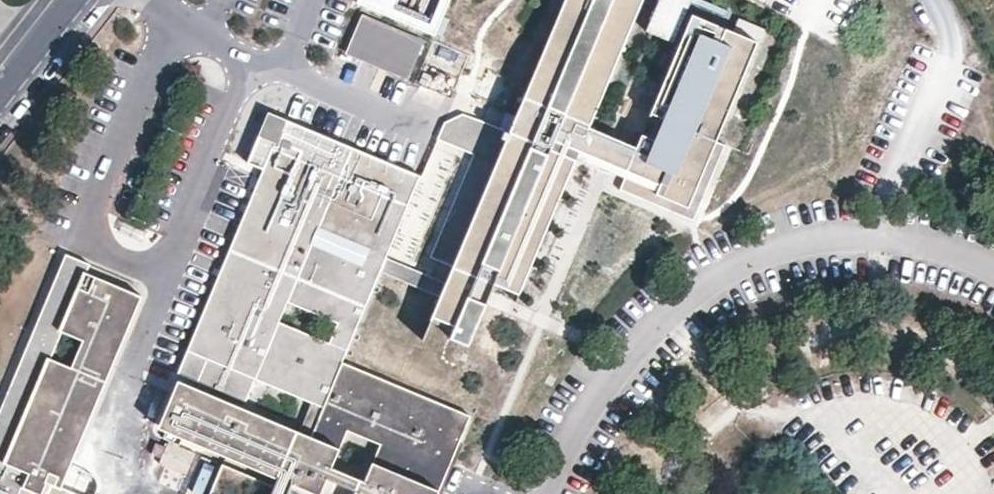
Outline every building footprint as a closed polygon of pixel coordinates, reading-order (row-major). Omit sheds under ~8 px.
[(354,5),(434,39),(451,0),(356,0),(354,5)] [(510,130),(517,133),(543,144),(577,159),(589,129),(598,109),(643,0),(565,0),(531,81),(517,113),(510,130)] [(760,39),(693,13),(639,149),(589,129),(577,159),(602,168),(625,177),(623,186),(696,214),(728,143),(718,137),(760,39)] [(414,42),(364,21),(353,49),(402,70),(414,42)] [(469,418),(338,366),(379,272),(387,255),(421,177),(282,121),(188,354),(207,363),(191,393),(168,384),(147,433),(222,466),(211,493),(438,493),(469,418)] [(517,133),(510,130),(446,281),(439,297),(431,316),(457,328),(452,341),(468,348),(489,300),(496,284),(512,291),(533,242),(539,245),(577,159),(543,144),(517,133)] [(379,272),(439,297),(446,281),(387,255),(379,272)] [(62,490),(147,291),(60,256),(0,408),(0,493),(70,493),(62,490)] [(216,466),(201,460),(188,493),(205,493),(216,466)]
